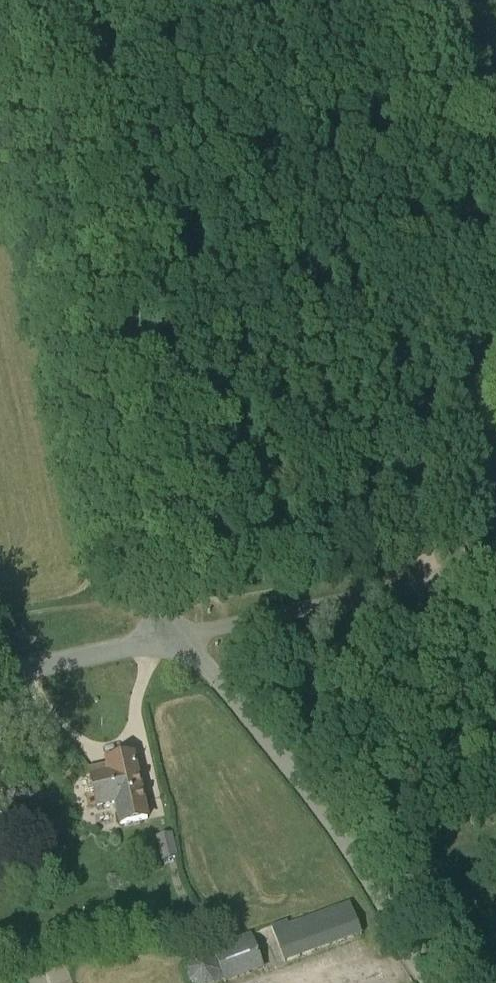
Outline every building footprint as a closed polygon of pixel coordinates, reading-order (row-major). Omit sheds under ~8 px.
[(133,756),(106,762),(107,768),(90,771),(97,807),(116,803),(121,825),(147,819),(145,806),(144,806),(133,756)] [(163,860),(177,857),(171,834),(157,837),(163,860)] [(287,921),(272,926),(286,964),(361,937),(349,905),(289,926),(287,921)] [(212,949),(220,972),(224,982),(262,969),(250,935),(212,949)] [(216,960),(203,953),(190,958),(185,971),(189,982),(215,982),(220,972),(216,960)]
